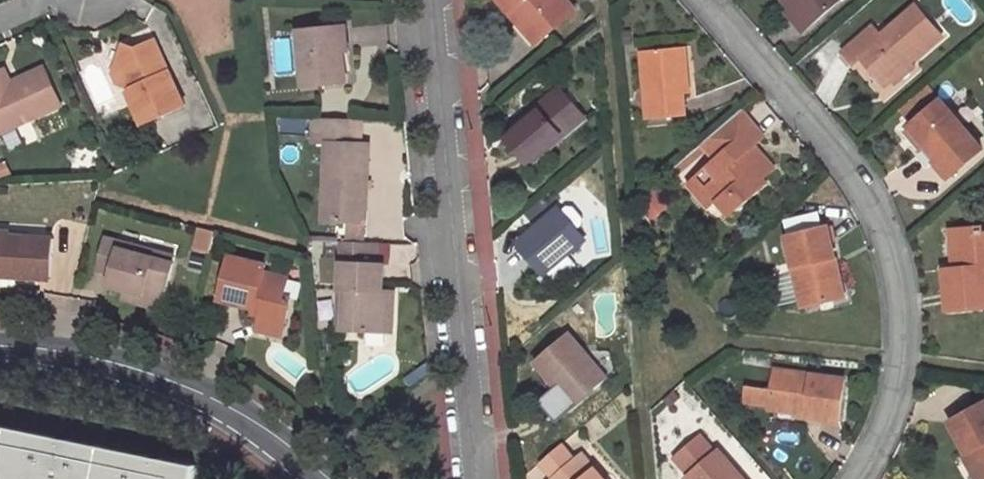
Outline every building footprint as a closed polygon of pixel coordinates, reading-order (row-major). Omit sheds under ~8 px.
[(564,0),(496,0),(516,23),(523,18),(541,38),(573,11),(564,0)] [(791,3),(787,6),(805,26),(815,18),(798,0),(794,0),(791,3)] [(815,18),(835,0),(798,0),(815,18)] [(877,27),(846,53),(854,63),(862,56),(872,69),(877,66),(889,80),(912,60),(941,34),(914,3),(881,33),(877,27)] [(523,18),(516,23),(533,44),(541,38),(523,18)] [(332,24),(334,48),(340,48),(346,47),(344,23),(332,24)] [(296,27),(300,82),(342,80),(340,48),(334,48),(332,24),(296,27)] [(122,85),(138,118),(180,98),(151,35),(132,43),(121,39),(110,66),(121,69),(127,81),(127,83),(122,85)] [(677,35),(639,38),(647,120),(684,116),(682,94),(687,94),(686,78),(681,79),(677,35)] [(912,60),(889,80),(894,86),(917,65),(912,60)] [(9,84),(6,78),(0,64),(0,127),(57,101),(40,64),(12,75),(15,82),(9,84)] [(115,78),(127,81),(121,69),(110,66),(115,78)] [(877,66),(872,69),(886,84),(889,80),(877,66)] [(9,84),(15,82),(12,75),(6,78),(9,84)] [(541,113),(507,140),(528,165),(562,137),(556,131),(578,113),(559,90),(537,109),(541,113)] [(983,148),(940,100),(907,129),(924,149),(928,146),(939,157),(934,160),(950,177),(983,148)] [(720,156),(697,177),(688,184),(710,209),(719,201),(728,211),(737,211),(768,184),(765,181),(777,170),(763,153),(757,158),(752,151),(757,147),(768,138),(743,110),(707,142),(720,156)] [(556,131),(562,137),(583,119),(578,113),(556,131)] [(323,139),(319,218),(344,219),(345,207),(362,208),(366,141),(355,141),(357,116),(310,114),(309,138),(323,139)] [(757,158),(763,153),(757,147),(752,151),(757,158)] [(559,204),(519,237),(545,270),(547,268),(557,279),(577,263),(568,251),(586,236),(559,204)] [(344,219),(361,220),(362,208),(345,207),(344,219)] [(800,232),(826,226),(825,219),(798,224),(800,232)] [(197,249),(202,228),(197,226),(192,247),(197,249)] [(786,235),(802,305),(837,298),(828,258),(835,257),(828,226),(826,226),(800,232),(786,235)] [(981,227),(957,230),(961,267),(954,267),(946,268),(951,308),(983,305),(983,232),(981,232),(981,227)] [(208,252),(214,230),(202,228),(197,249),(208,252)] [(961,267),(957,230),(950,231),(954,267),(961,267)] [(43,277),(45,236),(0,234),(0,275),(43,277)] [(95,267),(110,271),(119,240),(104,236),(95,267)] [(344,239),(343,288),(349,288),(347,329),(389,330),(390,288),(386,288),(387,263),(376,262),(377,241),(344,239)] [(125,289),(163,299),(172,264),(135,253),(137,245),(119,240),(110,271),(107,284),(125,289)] [(135,253),(172,264),(175,255),(137,245),(135,253)] [(267,264),(230,254),(219,298),(254,308),(255,305),(264,307),(262,317),(260,322),(284,328),(292,296),(285,294),(290,276),(266,270),(267,264)] [(828,258),(837,298),(843,296),(835,257),(828,258)] [(390,288),(389,330),(396,331),(398,288),(390,288)] [(122,298),(160,308),(163,299),(125,289),(122,298)] [(254,308),(253,314),(262,317),(264,307),(255,305),(254,308)] [(605,378),(568,334),(535,363),(550,382),(554,379),(574,404),(605,378)] [(805,416),(838,420),(844,379),(775,368),(770,405),(806,410),(805,416)] [(746,384),(744,404),(764,407),(767,387),(746,384)] [(950,420),(969,453),(983,478),(983,401),(950,420)] [(0,430),(0,478),(185,478),(188,465),(0,430)] [(715,454),(701,438),(672,462),(686,478),(715,454)] [(559,447),(540,463),(552,477),(571,461),(559,447)] [(717,452),(715,454),(686,478),(741,478),(717,452)] [(969,453),(963,456),(976,478),(983,478),(969,453)] [(579,455),(571,461),(552,477),(550,478),(600,478),(579,455)]
